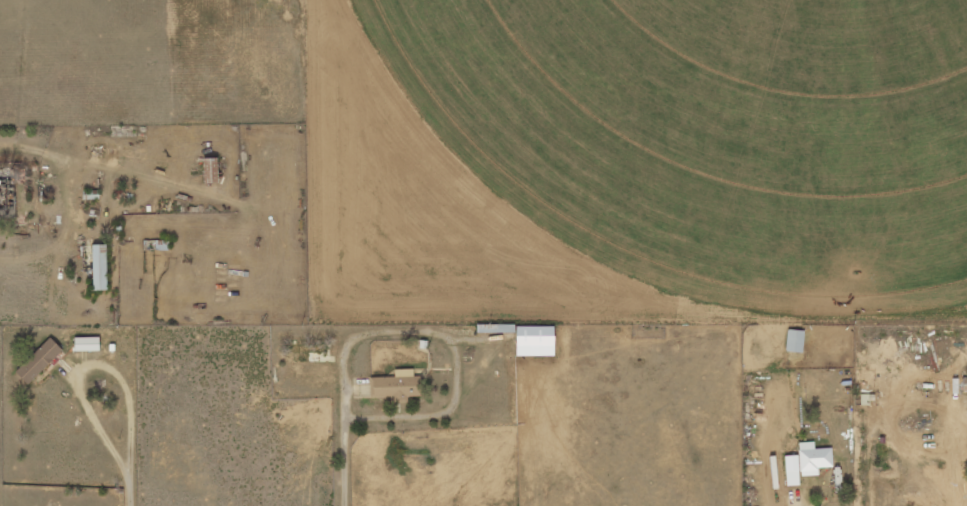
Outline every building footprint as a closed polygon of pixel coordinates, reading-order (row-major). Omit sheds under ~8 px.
[(219,182),(218,157),(204,158),(205,183),(219,182)] [(108,290),(107,244),(93,244),(94,290),(108,290)] [(804,352),(805,330),(788,329),(787,351),(804,352)] [(555,335),(517,336),(518,356),(556,356),(555,335)] [(52,365),(66,351),(50,337),(17,372),(30,384),(49,362),(52,365)] [(75,337),(75,351),(100,350),(100,337),(75,337)] [(371,378),(371,400),(408,399),(408,396),(422,396),(421,376),(415,376),(414,369),(395,370),(396,377),(371,378)] [(819,475),(819,467),(833,467),(833,448),(815,448),(815,441),(800,442),(801,476),(819,475)] [(787,486),(800,485),(799,455),(785,456),(787,486)]
